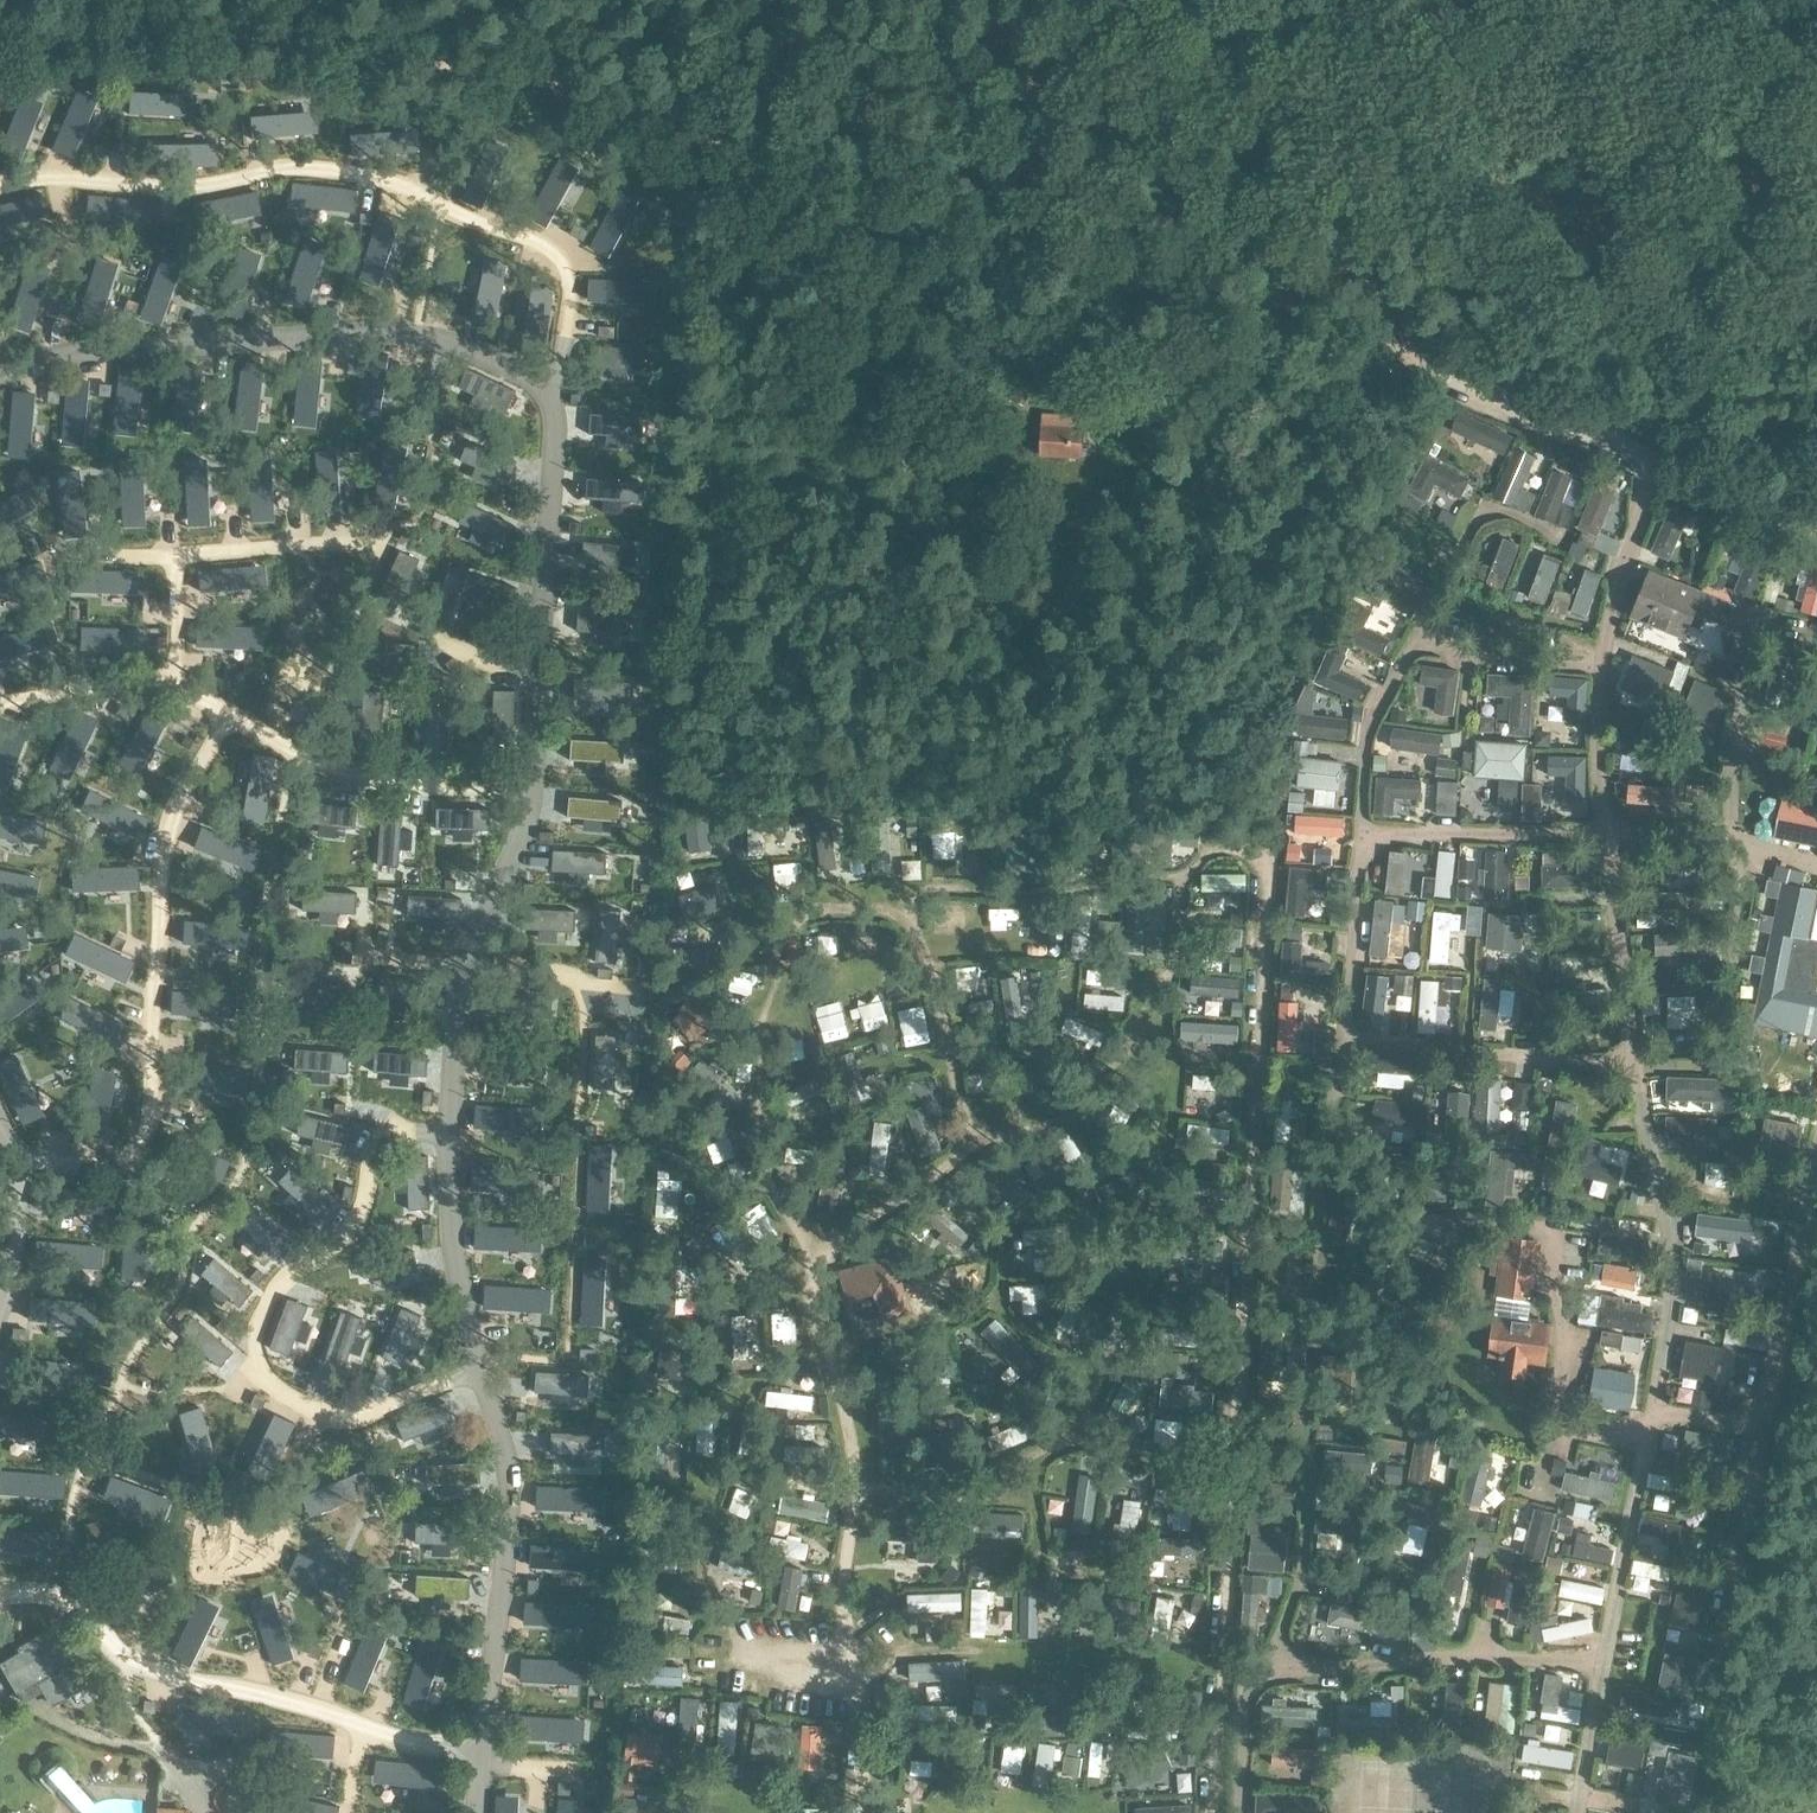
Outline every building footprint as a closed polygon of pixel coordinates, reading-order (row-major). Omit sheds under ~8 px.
[(196,87),(128,96),(132,119),(198,111),(196,87)] [(75,161),(101,99),(79,90),(54,152),(75,161)] [(46,105),(25,96),(0,155),(0,158),(20,167),(46,105)] [(316,110),(249,119),(252,142),(319,133),(316,110)] [(414,128),(347,136),(350,159),(417,151),(414,128)] [(219,137),(151,145),(154,168),(221,160),(219,137)] [(562,159),(529,218),(550,229),(582,170),(562,159)] [(364,183),(297,176),(294,199),(361,207),(364,183)] [(265,190),(198,199),(201,222),(267,214),(265,190)] [(624,192),(591,251),(612,262),(644,203),(624,192)] [(0,200),(0,224),(54,217),(51,194),(0,200)] [(385,283),(404,218),(382,212),(363,276),(385,283)] [(311,304),(331,239),(308,233),(289,297),(311,304)] [(246,313),(265,248),(242,242),(223,306),(246,313)] [(168,321),(187,256),(164,250),(146,314),(168,321)] [(104,323),(123,258),(100,251),(82,316),(104,323)] [(491,254),(478,320),(501,324),(513,259),(491,254)] [(35,328),(54,263),(31,257),(13,321),(35,328)] [(659,275),(591,275),(591,298),(658,298),(659,275)] [(538,280),(528,347),(551,350),(561,284),(538,280)] [(599,344),(598,365),(650,368),(651,346),(599,344)] [(386,414),(392,347),(368,345),(363,412),(386,414)] [(321,422),(327,354),(303,352),(298,419),(321,422)] [(262,426),(267,359),(244,357),(238,424),(262,426)] [(184,361),(179,428),(202,430),(207,363),(184,361)] [(140,433),(145,366),(122,364),(117,431),(140,433)] [(462,366),(454,386),(502,406),(510,387),(462,366)] [(87,443),(92,376),(69,374),(64,441),(87,443)] [(32,457),(38,390),(14,388),(9,455),(32,457)] [(1462,408),(1453,426),(1505,450),(1514,433),(1462,408)] [(594,413),(593,435),(645,437),(646,416),(594,413)] [(1041,456),(1083,458),(1084,427),(1042,425),(1041,456)] [(418,439),(397,435),(385,490),(407,495),(418,439)] [(474,436),(466,455),(513,476),(522,457),(474,436)] [(348,512),(342,445),(318,447),(325,514),(348,512)] [(279,514),(273,447),(249,449),(256,516),(279,514)] [(216,520),(209,452),(186,455),(192,521),(216,520)] [(1428,452),(1409,487),(1427,497),(1436,480),(1461,493),(1471,475),(1428,452)] [(149,520),(141,453),(118,456),(126,522),(149,520)] [(91,525),(77,459),(55,464),(68,530),(91,525)] [(591,476),(591,497),(643,500),(644,479),(591,476)] [(0,498),(0,525),(39,502),(28,482),(0,498)] [(1574,520),(1583,498),(1568,492),(1559,514),(1574,520)] [(470,499),(462,519),(510,540),(518,520),(470,499)] [(1670,561),(1690,514),(1670,506),(1650,553),(1670,561)] [(589,537),(588,558),(640,561),(641,539),(589,537)] [(1502,593),(1520,544),(1504,538),(1485,586),(1502,593)] [(429,552),(411,543),(388,588),(407,597),(429,552)] [(1767,554),(1753,548),(1736,592),(1750,598),(1767,554)] [(1561,560),(1545,553),(1528,598),(1545,605),(1561,560)] [(267,557),(200,570),(205,593),(271,579),(267,557)] [(142,570),(74,565),(73,588),(139,593),(142,570)] [(1814,567),(1804,609),(1816,612),(1816,568),(1814,567)] [(1602,574),(1586,568),(1571,612),(1587,618),(1602,574)] [(473,569),(465,588),(512,609),(521,590),(473,569)] [(1632,617),(1685,637),(1691,620),(1697,623),(1700,615),(1728,627),(1736,604),(1703,590),(1702,591),(1650,571),(1632,617)] [(1357,599),(1339,631),(1382,652),(1389,636),(1364,624),(1372,606),(1357,599)] [(580,609),(579,630),(631,632),(632,611),(580,609)] [(268,624),(201,618),(199,642),(266,647),(268,624)] [(0,633),(0,657),(63,644),(59,621),(0,633)] [(152,627),(84,622),(83,645),(149,651),(152,627)] [(1330,645),(1315,678),(1359,696),(1365,679),(1340,669),(1347,652),(1330,645)] [(1634,654),(1622,685),(1663,701),(1674,670),(1634,654)] [(1776,655),(1762,705),(1777,710),(1783,689),(1790,691),(1793,679),(1786,677),(1791,659),(1776,655)] [(1459,668),(1424,663),(1422,681),(1440,683),(1437,708),(1454,711),(1459,668)] [(1534,675),(1490,672),(1489,691),(1513,693),(1511,731),(1531,733),(1534,675)] [(1590,677),(1551,674),(1551,692),(1569,693),(1567,721),(1586,722),(1590,677)] [(577,675),(576,696),(628,699),(629,677),(577,675)] [(1715,726),(1728,692),(1695,680),(1682,714),(1715,726)] [(520,686),(499,686),(496,737),(517,739),(520,686)] [(387,689),(366,688),(364,740),(385,741),(387,689)] [(154,700),(121,759),(141,771),(174,712),(154,700)] [(74,703),(51,767),(73,775),(96,712),(74,703)] [(429,706),(427,759),(447,760),(449,707),(429,706)] [(1301,710),(1298,729),(1345,735),(1348,716),(1301,710)] [(0,747),(0,787),(9,791),(32,727),(10,719),(0,747)] [(1756,719),(1753,737),(1773,740),(1773,744),(1786,747),(1790,725),(1756,719)] [(1396,726),(1392,744),(1440,750),(1442,731),(1396,726)] [(575,735),(574,757),(626,759),(627,738),(575,735)] [(1478,738),(1476,774),(1524,777),(1526,741),(1478,738)] [(258,749),(243,814),(266,819),(281,754),(258,749)] [(1301,753),(1297,783),(1339,787),(1342,759),(1301,753)] [(1569,771),(1568,798),(1585,798),(1586,754),(1550,753),(1551,771),(1569,771)] [(1378,775),(1375,811),(1393,812),(1395,793),(1421,795),(1421,778),(1378,775)] [(1630,781),(1628,799),(1674,802),(1676,784),(1630,781)] [(157,813),(95,785),(86,807),(147,834),(157,813)] [(574,794),(573,815),(625,817),(626,796),(574,794)] [(1775,838),(1816,847),(1816,804),(1783,797),(1775,838)] [(308,802),(307,823),(359,826),(360,805),(308,802)] [(441,803),(440,824),(492,827),(493,806),(441,803)] [(0,808),(0,832),(44,840),(49,818),(0,808)] [(406,810),(385,809),(383,861),(404,862),(406,810)] [(1296,812),(1295,831),(1343,834),(1344,815),(1296,812)] [(762,813),(748,813),(749,854),(763,854),(762,813)] [(918,816),(914,860),(935,862),(938,818),(918,816)] [(266,847),(204,819),(195,841),(256,869),(266,847)] [(889,820),(869,822),(874,862),(894,860),(889,820)] [(832,821),(816,823),(821,870),(837,868),(832,821)] [(1010,838),(1006,868),(1048,872),(1052,834),(1038,832),(1037,841),(1010,838)] [(688,837),(691,852),(712,848),(709,833),(688,837)] [(556,847),(556,868),(607,870),(609,849),(556,847)] [(1440,849),(1436,893),(1452,894),(1456,850),(1440,849)] [(1488,849),(1485,897),(1505,898),(1507,850),(1488,849)] [(142,859),(75,863),(76,887),(143,883),(142,859)] [(1543,863),(1545,884),(1594,883),(1593,862),(1543,863)] [(1292,864),(1287,911),(1306,913),(1308,885),(1326,887),(1327,868),(1292,864)] [(0,866),(0,890),(36,896),(40,874),(0,866)] [(1206,877),(1206,891),(1226,891),(1226,897),(1237,897),(1237,891),(1244,891),(1244,877),(1206,877)] [(1754,1039),(1757,1025),(1816,1037),(1816,939),(1812,939),(1816,914),(1816,890),(1768,880),(1765,896),(1778,898),(1774,917),(1761,914),(1758,930),(1771,933),(1766,957),(1753,955),(1750,971),(1763,974),(1756,1004),(1743,1001),(1736,1035),(1754,1039)] [(675,897),(683,923),(724,909),(716,883),(675,897)] [(309,886),(309,907),(360,909),(362,888),(309,886)] [(1634,888),(1633,906),(1688,906),(1687,889),(1634,888)] [(412,891),(411,912),(463,914),(464,893),(412,891)] [(1377,898),(1369,952),(1388,954),(1393,899),(1377,898)] [(525,905),(524,926),(576,928),(577,907),(525,905)] [(623,910),(602,909),(597,960),(619,962),(623,910)] [(1436,909),(1432,958),(1448,959),(1452,911),(1436,909)] [(1490,911),(1487,945),(1522,948),(1525,913),(1490,911)] [(252,923),(184,917),(183,940),(250,946),(252,923)] [(0,925),(0,949),(32,945),(30,922),(0,925)] [(1206,927),(1205,940),(1240,942),(1241,929),(1206,927)] [(1716,929),(1656,932),(1657,952),(1698,950),(1699,966),(1719,964),(1716,929)] [(138,958),(77,930),(67,951),(128,979),(138,958)] [(1284,938),(1282,975),(1329,979),(1330,960),(1301,958),(1303,939),(1284,938)] [(682,949),(683,970),(717,969),(716,948),(682,949)] [(1087,949),(1084,963),(1123,971),(1126,957),(1087,949)] [(0,995),(0,1024),(49,991),(36,971),(0,995)] [(1369,974),(1364,1019),(1381,1020),(1386,976),(1369,974)] [(304,975),(304,996),(355,999),(357,978),(304,975)] [(947,991),(972,988),(970,975),(946,979),(947,991)] [(1199,976),(1198,989),(1237,993),(1238,980),(1199,976)] [(1486,976),(1480,1026),(1497,1028),(1503,978),(1486,976)] [(1423,978),(1419,1029),(1436,1030),(1440,979),(1423,978)] [(1031,981),(993,996),(998,1009),(1036,994),(1031,981)] [(1613,1002),(1612,986),(1580,988),(1580,983),(1572,983),(1572,988),(1569,988),(1570,1005),(1613,1002)] [(681,1014),(674,1019),(692,1041),(699,1035),(720,1018),(725,1014),(703,988),(686,1002),(690,1006),(681,1014)] [(241,994),(174,989),(172,1012),(239,1017),(241,994)] [(134,1023),(72,995),(62,1016),(124,1044),(134,1023)] [(1281,1000),(1279,1049),(1296,1050),(1296,1047),(1299,1001),(1281,1000)] [(1067,1017),(1062,1030),(1100,1046),(1106,1033),(1067,1017)] [(1198,1022),(1196,1035),(1238,1039),(1239,1025),(1198,1022)] [(598,1026),(596,1093),(619,1094),(621,1027),(598,1026)] [(302,1043),(302,1064),(353,1067),(355,1046),(302,1043)] [(550,1051),(482,1045),(481,1068),(548,1074),(550,1051)] [(1365,1048),(1363,1068),(1415,1072),(1416,1052),(1365,1048)] [(379,1050),(378,1071),(430,1073),(431,1052),(379,1050)] [(18,1051),(0,1060),(0,1067),(26,1122),(47,1113),(18,1051)] [(95,1063),(82,1129),(105,1134),(118,1068),(95,1063)] [(251,1068),(184,1063),(182,1086),(249,1092),(251,1068)] [(1503,1075),(1477,1072),(1474,1130),(1500,1132),(1503,1075)] [(1194,1075),(1193,1088),(1234,1091),(1234,1078),(1194,1075)] [(1669,1075),(1669,1096),(1724,1098),(1724,1077),(1669,1075)] [(819,1077),(785,1093),(791,1106),(811,1097),(813,1103),(819,1100),(816,1094),(825,1090),(819,1077)] [(1450,1090),(1447,1138),(1466,1139),(1469,1091),(1450,1090)] [(1377,1097),(1375,1117),(1422,1123),(1425,1103),(1377,1097)] [(1558,1098),(1549,1147),(1570,1150),(1578,1101),(1558,1098)] [(546,1108),(478,1102),(476,1126),(543,1131),(546,1108)] [(307,1108),(301,1129),(351,1143),(357,1123),(307,1108)] [(929,1112),(911,1146),(923,1152),(940,1118),(929,1112)] [(1767,1116),(1762,1149),(1799,1154),(1804,1122),(1767,1116)] [(1696,1144),(1715,1145),(1716,1118),(1671,1117),(1670,1124),(1666,1124),(1666,1137),(1696,1137),(1696,1144)] [(875,1122),(869,1173),(885,1175),(889,1140),(896,1141),(897,1133),(890,1132),(891,1124),(875,1122)] [(1189,1124),(1187,1138),(1214,1142),(1213,1147),(1224,1148),(1225,1143),(1228,1144),(1230,1130),(1189,1124)] [(232,1159),(170,1134),(161,1156),(224,1181),(232,1159)] [(1069,1134),(1058,1141),(1075,1171),(1087,1164),(1069,1134)] [(1583,1134),(1573,1170),(1619,1181),(1624,1163),(1596,1157),(1600,1139),(1583,1134)] [(1182,1140),(1181,1151),(1211,1154),(1213,1143),(1182,1140)] [(592,1143),(589,1210),(613,1211),(615,1144),(592,1143)] [(1449,1147),(1429,1146),(1426,1197),(1446,1198),(1449,1147)] [(1361,1147),(1360,1166),(1417,1170),(1418,1151),(1361,1147)] [(1491,1147),(1486,1202),(1504,1203),(1509,1148),(1491,1147)] [(788,1148),(786,1161),(817,1164),(818,1151),(788,1148)] [(430,1152),(409,1153),(411,1205),(432,1204),(430,1152)] [(829,1153),(819,1203),(836,1207),(846,1157),(829,1153)] [(1671,1153),(1670,1169),(1700,1171),(1699,1183),(1716,1184),(1718,1155),(1671,1153)] [(989,1178),(966,1201),(978,1214),(1002,1191),(1018,1208),(1031,1195),(992,1156),(979,1168),(989,1178)] [(298,1163),(284,1179),(322,1214),(336,1199),(298,1163)] [(543,1168),(475,1163),(474,1186),(541,1192),(543,1168)] [(1125,1176),(1097,1188),(1103,1204),(1150,1185),(1143,1169),(1135,1172),(1132,1166),(1122,1169),(1125,1176)] [(666,1172),(662,1205),(673,1206),(677,1174),(666,1172)] [(1358,1178),(1338,1176),(1329,1228),(1351,1231),(1358,1178)] [(108,1189),(41,1184),(39,1207),(106,1212),(108,1189)] [(257,1205),(242,1220),(280,1256),(295,1240),(257,1205)] [(934,1205),(925,1216),(943,1232),(939,1237),(947,1244),(951,1239),(959,1245),(968,1234),(934,1205)] [(126,1213),(120,1280),(144,1282),(149,1215),(126,1213)] [(726,1217),(710,1230),(732,1257),(747,1245),(726,1217)] [(546,1228),(479,1222),(477,1246),(544,1251),(546,1228)] [(1066,1226),(1024,1230),(1025,1244),(1052,1241),(1053,1248),(1064,1247),(1063,1240),(1068,1240),(1066,1226)] [(1601,1231),(1598,1250),(1648,1256),(1650,1237),(1601,1231)] [(1534,1301),(1543,1240),(1509,1235),(1500,1296),(1534,1301)] [(104,1243),(37,1237),(35,1261),(102,1266),(104,1243)] [(1177,1238),(1176,1252),(1221,1257),(1222,1242),(1177,1238)] [(1729,1248),(1690,1243),(1686,1262),(1706,1264),(1700,1303),(1721,1305),(1729,1248)] [(588,1255),(586,1323),(609,1324),(611,1257),(588,1255)] [(896,1255),(838,1273),(847,1302),(884,1319),(913,1310),(896,1255)] [(254,1292),(212,1259),(200,1274),(241,1308),(254,1292)] [(660,1265),(658,1315),(676,1316),(677,1265),(660,1265)] [(1659,1275),(1607,1270),(1605,1289),(1659,1294),(1659,1275)] [(1055,1283),(1011,1286),(1012,1300),(1037,1298),(1038,1305),(1047,1305),(1046,1297),(1056,1297),(1055,1283)] [(1579,1286),(1581,1301),(1597,1299),(1594,1284),(1579,1286)] [(485,1285),(485,1309),(552,1312),(553,1289),(485,1285)] [(1076,1290),(1058,1324),(1071,1331),(1089,1296),(1076,1290)] [(98,1301),(31,1296),(29,1319),(96,1325),(98,1301)] [(310,1308),(290,1300),(272,1349),(292,1357),(310,1308)] [(1114,1304),(1097,1342),(1110,1347),(1127,1309),(1114,1304)] [(1652,1312),(1603,1305),(1599,1322),(1651,1330),(1652,1312)] [(423,1316),(403,1309),(384,1358),(404,1365),(423,1316)] [(364,1320),(344,1313),(326,1361),(345,1369),(364,1320)] [(199,1314),(184,1330),(222,1365),(237,1350),(199,1314)] [(1494,1314),(1488,1356),(1502,1358),(1500,1375),(1526,1378),(1528,1362),(1546,1364),(1552,1322),(1494,1314)] [(746,1315),(733,1316),(735,1358),(748,1357),(746,1315)] [(1164,1326),(1162,1342),(1209,1346),(1210,1330),(1164,1326)] [(1728,1328),(1725,1342),(1766,1348),(1768,1334),(1728,1328)] [(1261,1330),(1259,1378),(1275,1379),(1277,1331),(1261,1330)] [(1688,1339),(1682,1375),(1716,1380),(1721,1344),(1688,1339)] [(1622,1365),(1641,1366),(1642,1352),(1624,1351),(1622,1365)] [(79,1362),(12,1354),(9,1378),(76,1385),(79,1362)] [(288,1370),(298,1378),(310,1361),(301,1354),(288,1370)] [(674,1367),(675,1356),(658,1355),(657,1397),(710,1397),(712,1368),(674,1367)] [(1636,1372),(1597,1367),(1592,1401),(1631,1407),(1636,1372)] [(538,1373),(537,1394),(589,1396),(590,1375),(538,1373)] [(1124,1382),(1113,1419),(1126,1423),(1133,1402),(1138,1403),(1141,1394),(1135,1393),(1137,1386),(1124,1382)] [(1162,1387),(1161,1404),(1212,1408),(1214,1391),(1189,1389),(1189,1384),(1178,1383),(1177,1388),(1162,1387)] [(770,1392),(769,1405),(812,1410),(813,1397),(770,1392)] [(398,1421),(406,1441),(454,1422),(447,1402),(398,1421)] [(220,1468),(198,1404),(176,1411),(198,1475),(220,1468)] [(276,1410),(248,1472),(269,1481),(297,1420),(276,1410)] [(0,1411),(0,1435),(47,1440),(50,1417),(0,1411)] [(744,1419),(740,1452),(754,1453),(758,1420),(744,1419)] [(995,1434),(988,1437),(994,1453),(1033,1436),(1026,1421),(1001,1432),(998,1425),(992,1427),(995,1434)] [(1703,1430),(1664,1425),(1662,1439),(1674,1441),(1673,1453),(1700,1456),(1703,1430)] [(652,1426),(649,1478),(664,1479),(666,1426),(652,1426)] [(554,1429),(553,1450),(605,1453),(606,1431),(554,1429)] [(1169,1438),(1168,1460),(1194,1461),(1195,1439),(1169,1438)] [(1606,1444),(1577,1439),(1570,1473),(1628,1483),(1630,1468),(1603,1464),(1606,1444)] [(786,1446),(785,1460),(824,1461),(825,1447),(786,1446)] [(926,1448),(926,1466),(968,1467),(968,1449),(926,1448)] [(1326,1448),(1324,1468),(1372,1472),(1374,1452),(1326,1448)] [(1473,1453),(1462,1498),(1481,1503),(1488,1477),(1494,1478),(1497,1467),(1491,1466),(1493,1457),(1473,1453)] [(429,1465),(430,1486),(481,1485),(481,1464),(429,1465)] [(0,1467),(0,1491),(63,1498),(66,1475),(0,1467)] [(360,1469),(298,1498),(309,1519),(369,1490),(360,1469)] [(174,1496),(110,1472),(103,1495),(166,1517),(174,1496)] [(1689,1477),(1654,1472),(1652,1485),(1676,1488),(1675,1497),(1687,1498),(1689,1477)] [(1169,1513),(1168,1521),(1174,1521),(1174,1528),(1191,1529),(1195,1481),(1178,1480),(1175,1514),(1169,1513)] [(552,1487),(552,1508),(604,1511),(605,1490),(552,1487)] [(782,1495),(779,1511),(822,1518),(825,1502),(799,1498),(800,1491),(793,1490),(792,1496),(782,1495)] [(1395,1498),(1385,1545),(1404,1549),(1410,1521),(1428,1526),(1432,1506),(1395,1498)] [(1115,1523),(1114,1532),(1119,1533),(1118,1542),(1134,1545),(1141,1503),(1125,1500),(1121,1524),(1115,1523)] [(1536,1507),(1523,1553),(1545,1558),(1555,1512),(1536,1507)] [(1365,1516),(1318,1510),(1316,1529),(1345,1531),(1343,1551),(1362,1553),(1365,1516)] [(982,1512),(981,1528),(1006,1530),(1006,1535),(1020,1536),(1021,1531),(1023,1531),(1024,1515),(982,1512)] [(1683,1523),(1644,1515),(1641,1531),(1663,1535),(1662,1542),(1671,1543),(1668,1560),(1681,1562),(1685,1539),(1680,1538),(1683,1523)] [(92,1552),(103,1548),(96,1521),(84,1524),(92,1552)] [(938,1562),(940,1525),(888,1521),(887,1539),(920,1542),(919,1560),(938,1562)] [(418,1523),(418,1544),(469,1547),(471,1526),(418,1523)] [(0,1526),(0,1550),(53,1556),(56,1533),(0,1526)] [(1574,1554),(1611,1561),(1614,1548),(1590,1543),(1592,1533),(1579,1531),(1574,1554)] [(1253,1533),(1249,1568),(1284,1571),(1288,1535),(1253,1533)] [(772,1536),(769,1552),(805,1559),(808,1543),(798,1541),(799,1537),(789,1535),(788,1539),(772,1536)] [(1156,1536),(1155,1558),(1163,1559),(1163,1553),(1203,1554),(1204,1538),(1156,1536)] [(705,1537),(701,1550),(717,1556),(715,1561),(726,1564),(727,1559),(734,1562),(739,1549),(705,1537)] [(1450,1543),(1443,1590),(1463,1593),(1471,1546),(1450,1543)] [(533,1545),(532,1568),(599,1572),(601,1549),(533,1545)] [(364,1576),(301,1552),(293,1575),(356,1597),(364,1576)] [(167,1557),(104,1581),(112,1603),(175,1579),(167,1557)] [(1635,1558),(1632,1572),(1672,1580),(1674,1566),(1635,1558)] [(795,1610),(802,1569),(786,1566),(779,1607),(795,1610)] [(1517,1573),(1508,1620),(1531,1623),(1537,1576),(1517,1573)] [(1667,1595),(1670,1581),(1632,1574),(1630,1588),(1667,1595)] [(1562,1579),(1559,1595),(1602,1603),(1605,1586),(1562,1579)] [(1488,1620),(1504,1624),(1512,1585),(1495,1582),(1488,1620)] [(1679,1588),(1671,1623),(1707,1631),(1714,1595),(1679,1588)] [(961,1592),(908,1594),(908,1611),(961,1609),(961,1592)] [(199,1593),(171,1655),(192,1664),(220,1603),(199,1593)] [(300,1658),(278,1594),(256,1601),(278,1665),(300,1658)] [(1102,1613),(1121,1616),(1118,1639),(1136,1643),(1142,1602),(1105,1596),(1102,1613)] [(1159,1596),(1152,1637),(1168,1640),(1175,1599),(1159,1596)] [(594,1607),(526,1602),(525,1626),(592,1630),(594,1607)] [(1391,1614),(1332,1603),(1328,1625),(1388,1636),(1391,1614)] [(959,1624),(960,1612),(935,1611),(935,1623),(959,1624)] [(641,1615),(639,1629),(689,1637),(691,1623),(641,1615)] [(370,1619),(347,1683),(369,1691),(392,1628),(370,1619)] [(88,1684),(52,1626),(16,1648),(18,1652),(0,1663),(0,1666),(22,1703),(42,1691),(52,1707),(88,1684)] [(1531,1641),(1533,1656),(1591,1650),(1590,1635),(1531,1641)] [(423,1638),(402,1702),(424,1709),(445,1645),(423,1638)] [(1667,1651),(1659,1688),(1695,1694),(1701,1657),(1667,1651)] [(595,1664),(527,1659),(526,1683),(593,1687),(595,1664)] [(637,1660),(635,1680),(677,1682),(677,1668),(648,1666),(649,1660),(637,1660)] [(953,1661),(914,1664),(915,1678),(940,1676),(941,1681),(951,1680),(951,1675),(954,1674),(953,1661)] [(1539,1718),(1580,1722),(1582,1708),(1559,1705),(1563,1675),(1547,1673),(1541,1703),(1539,1718)] [(995,1714),(994,1723),(1000,1724),(999,1732),(1013,1733),(1017,1688),(1003,1686),(1001,1714),(995,1714)] [(1625,1686),(1620,1708),(1669,1715),(1672,1694),(1625,1686)] [(1043,1735),(1077,1735),(1078,1689),(1061,1689),(1060,1719),(1043,1719),(1043,1735)] [(681,1722),(679,1748),(697,1749),(698,1723),(700,1698),(682,1697),(681,1722)] [(1295,1697),(1297,1742),(1313,1742),(1310,1697),(1295,1697)] [(1514,1744),(1516,1699),(1502,1699),(1500,1743),(1514,1744)] [(722,1700),(718,1753),(735,1754),(738,1701),(722,1700)] [(915,1704),(914,1718),(957,1719),(957,1706),(915,1704)] [(585,1717),(520,1713),(518,1736),(584,1741),(585,1717)] [(1130,1720),(1129,1736),(1171,1739),(1172,1723),(1148,1721),(1149,1716),(1139,1715),(1139,1720),(1130,1720)] [(792,1729),(756,1723),(751,1758),(787,1765),(792,1729)] [(1613,1726),(1607,1761),(1642,1767),(1647,1731),(1613,1726)] [(339,1735),(271,1730),(270,1753),(337,1758),(339,1735)] [(912,1731),(910,1759),(912,1759),(912,1763),(922,1763),(922,1760),(937,1761),(939,1734),(912,1731)] [(804,1732),(801,1770),(814,1771),(816,1745),(821,1745),(822,1735),(817,1735),(817,1733),(804,1732)] [(951,1733),(950,1772),(972,1772),(974,1734),(951,1733)] [(664,1744),(648,1741),(649,1736),(630,1734),(624,1780),(637,1781),(639,1767),(660,1769),(664,1744)] [(1525,1743),(1522,1760),(1572,1767),(1575,1750),(1540,1745),(1541,1738),(1529,1737),(1529,1743),(1525,1743)] [(1092,1741),(1089,1774),(1101,1775),(1102,1757),(1107,1757),(1108,1744),(1103,1743),(1104,1742),(1092,1741)] [(1040,1742),(1035,1781),(1049,1783),(1052,1757),(1058,1758),(1059,1747),(1053,1746),(1054,1744),(1040,1742)] [(1133,1787),(1173,1767),(1163,1746),(1124,1767),(1133,1787)] [(1699,1755),(1671,1750),(1664,1777),(1671,1779),(1667,1801),(1688,1805),(1699,1755)] [(988,1756),(990,1792),(1006,1791),(1004,1755),(988,1756)] [(445,1766),(378,1759),(375,1782),(442,1789),(445,1766)] [(1272,1769),(1271,1781),(1302,1783),(1302,1770),(1272,1769)] [(275,1790),(271,1812),(340,1812),(342,1803),(275,1790)] [(521,1794),(497,1793),(496,1812),(520,1812),(521,1794)] [(1256,1812),(1318,1812),(1319,1795),(1257,1793),(1256,1812)] [(558,1796),(557,1812),(582,1812),(583,1798),(558,1796)] [(619,1812),(627,1812),(664,1812),(665,1802),(621,1797),(619,1812)]
